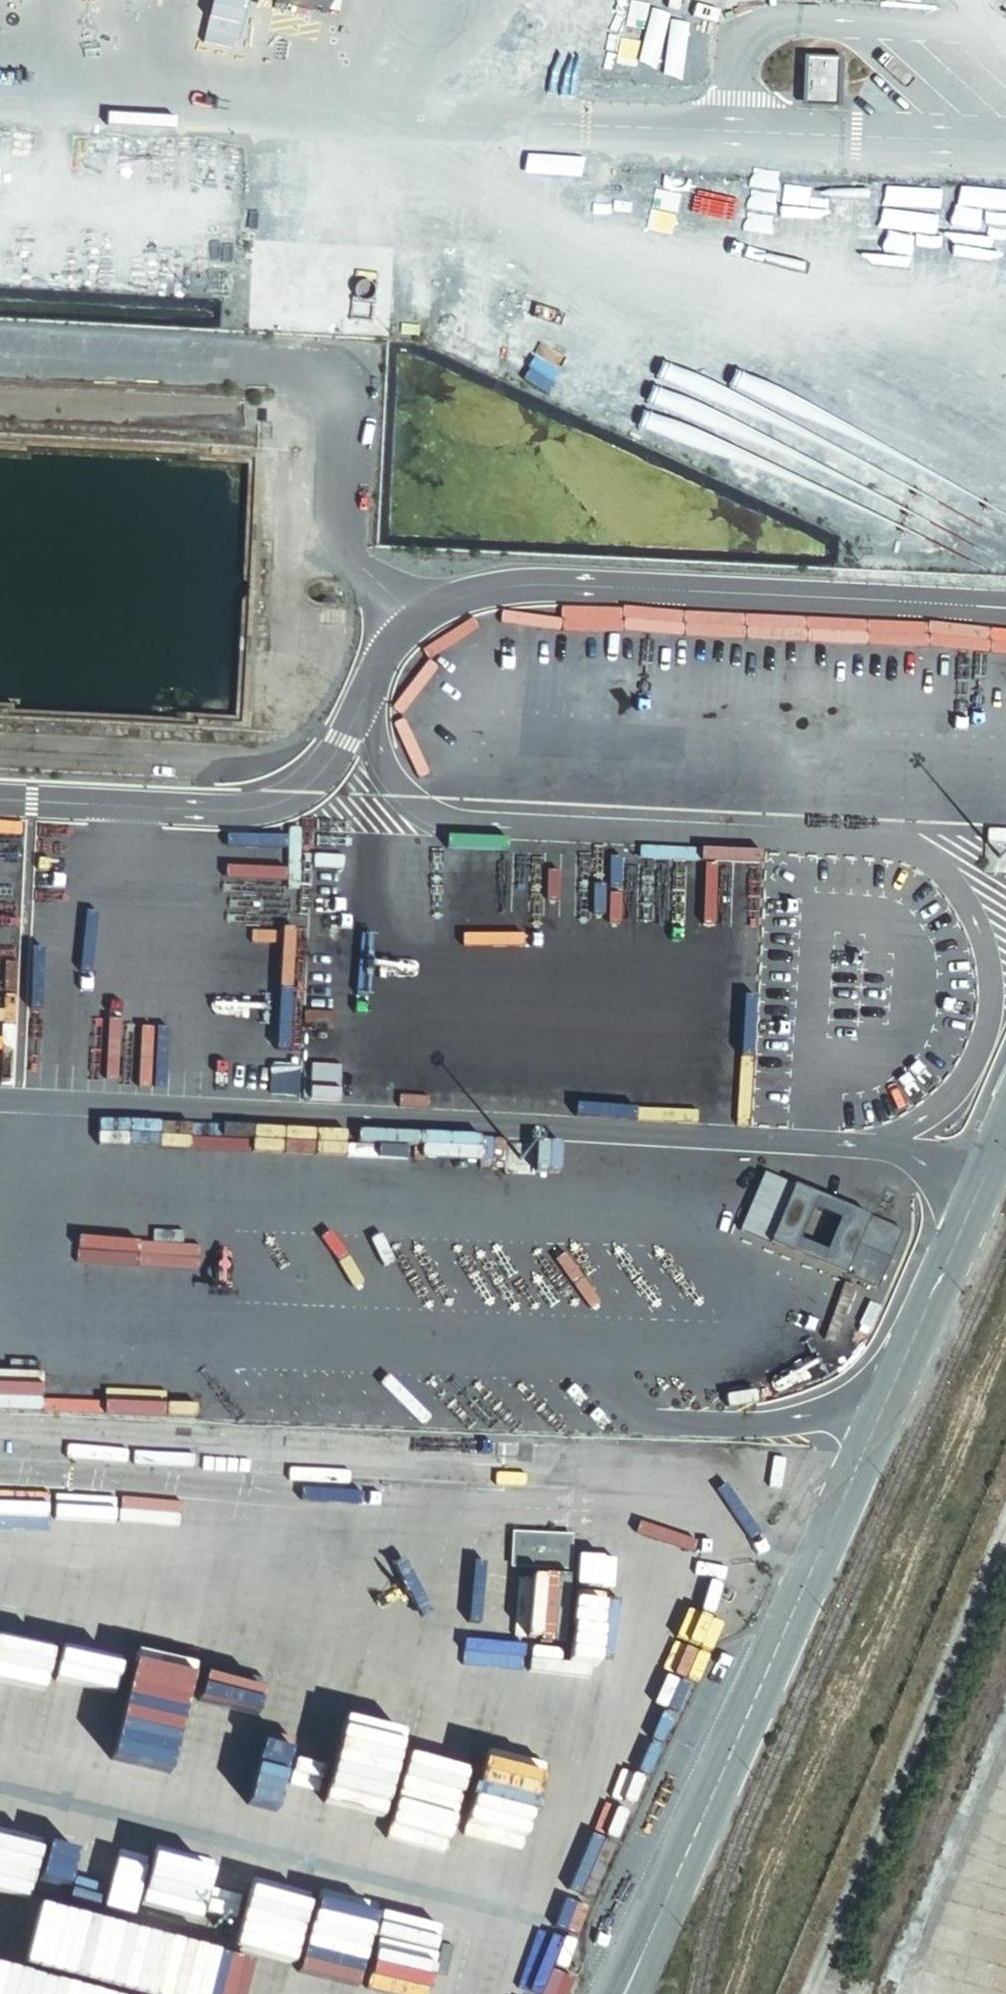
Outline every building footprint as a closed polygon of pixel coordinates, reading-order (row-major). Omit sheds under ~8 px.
[(838,58),(807,54),(807,100),(844,102),(844,58),(838,58)] [(512,1566),(570,1569),(572,1532),(514,1529),(512,1566)]
